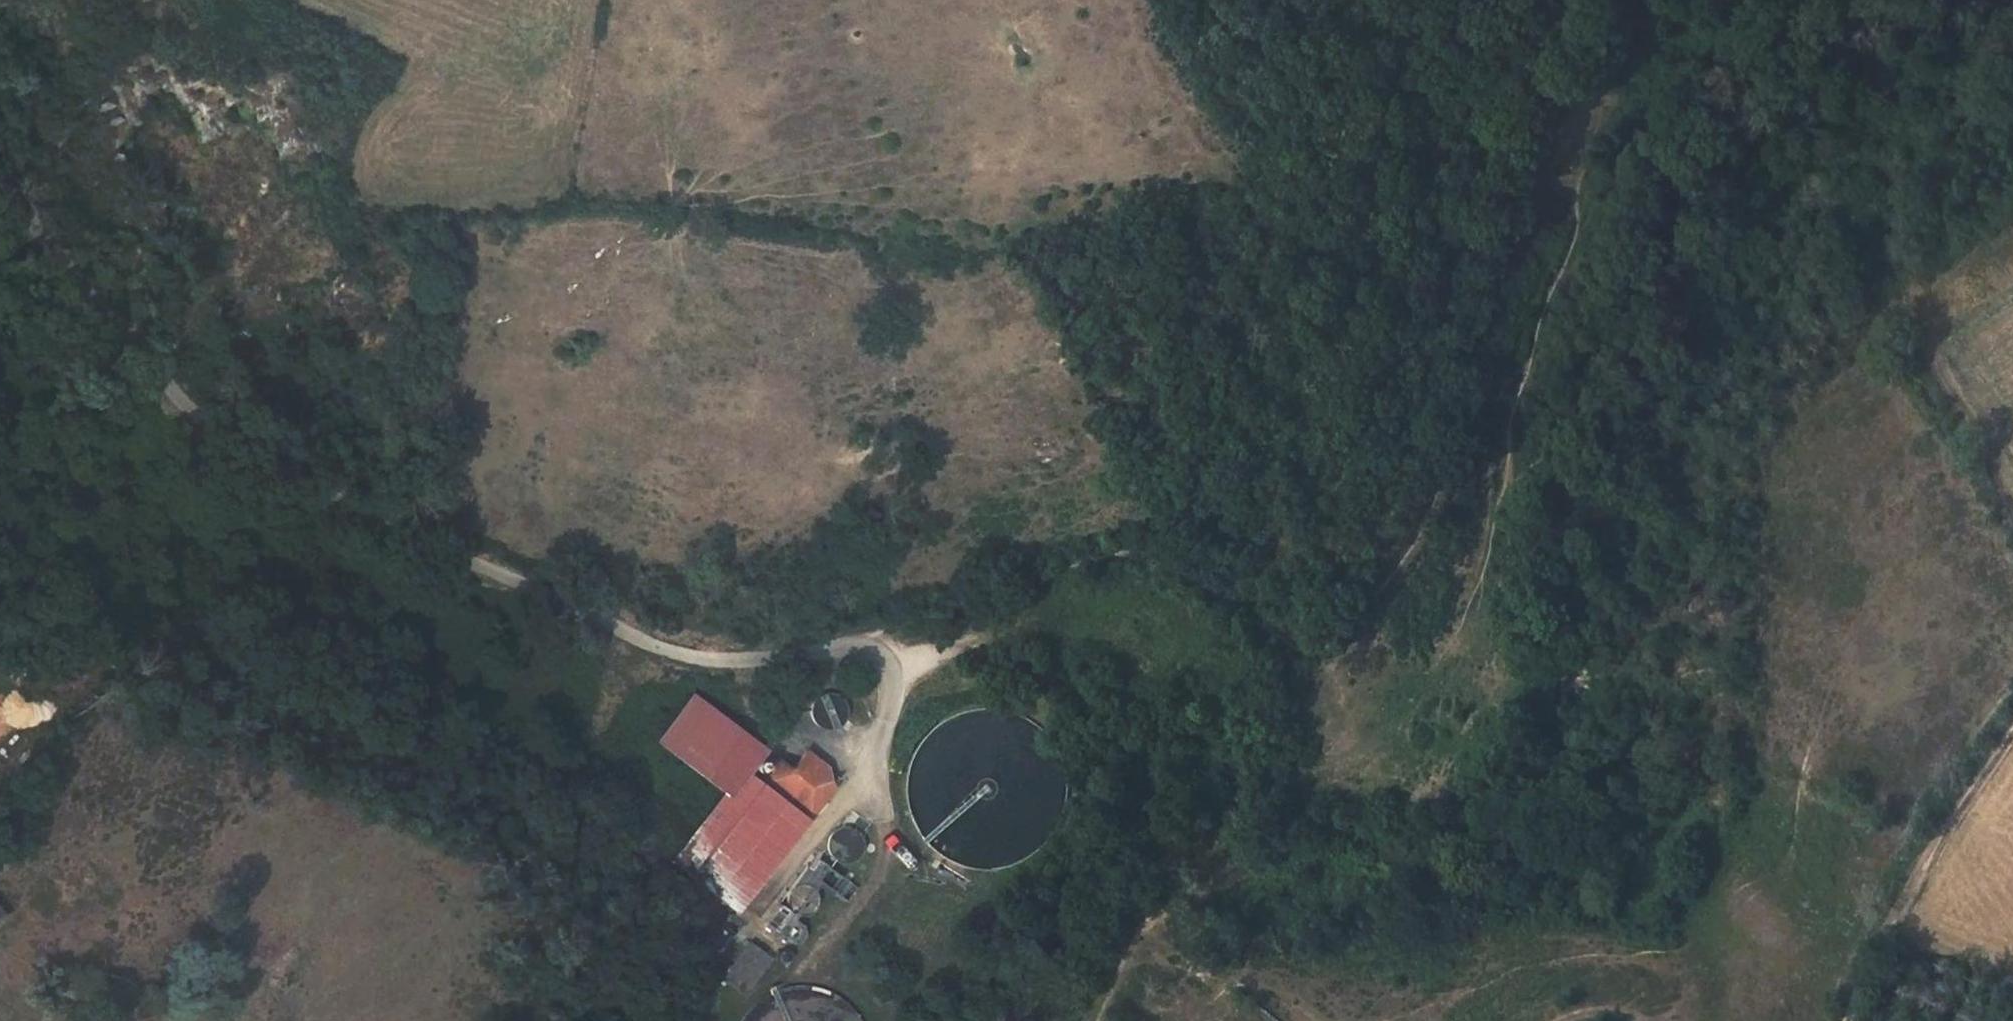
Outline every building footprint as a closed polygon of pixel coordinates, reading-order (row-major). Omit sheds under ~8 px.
[(1369,228),(1358,218),(1347,228),(1358,239),(1369,228)] [(747,757),(767,734),(702,681),(663,729),(727,782),(747,757)] [(836,695),(830,693),(826,691),(824,692),(821,694),(818,695),(816,702),(813,705),(814,708),(814,711),(816,716),(819,721),(824,724),(826,725),(833,724),(837,722),(841,719),(844,715),(844,709),(843,704),(840,699),(836,695)] [(842,769),(808,744),(793,763),(778,752),(763,770),(809,809),(842,769)] [(763,770),(747,757),(727,782),(675,846),(737,896),(809,809),(763,770)] [(843,861),(820,845),(796,873),(791,884),(791,890),(792,893),(786,903),(783,899),(761,923),(784,939),(788,933),(799,932),(803,924),(804,920),(803,914),(806,909),(810,905),(814,904),(819,906),(823,900),(818,885),(825,875),(829,879),(843,861)] [(10,911),(0,897),(0,918),(10,911)] [(772,947),(753,934),(725,967),(745,982),(772,947)]
